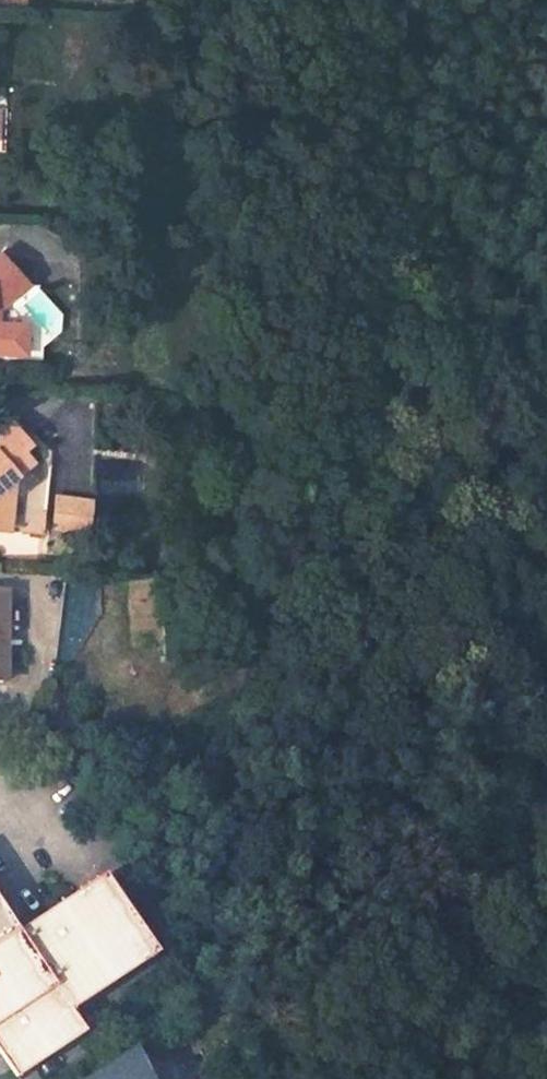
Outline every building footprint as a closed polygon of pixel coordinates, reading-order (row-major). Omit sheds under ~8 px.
[(26,282),(0,254),(0,305),(26,282)] [(0,321),(0,351),(23,351),(24,322),(0,321)] [(45,533),(51,463),(33,461),(23,449),(30,444),(11,420),(0,430),(0,529),(13,530),(45,533)] [(91,500),(59,496),(56,527),(91,530),(91,500)] [(10,1078),(31,1078),(83,1044),(68,1023),(155,966),(101,886),(14,940),(0,949),(0,1065),(10,1078)] [(14,940),(0,920),(0,949),(14,940)] [(132,1048),(85,1078),(147,1078),(132,1048)]
